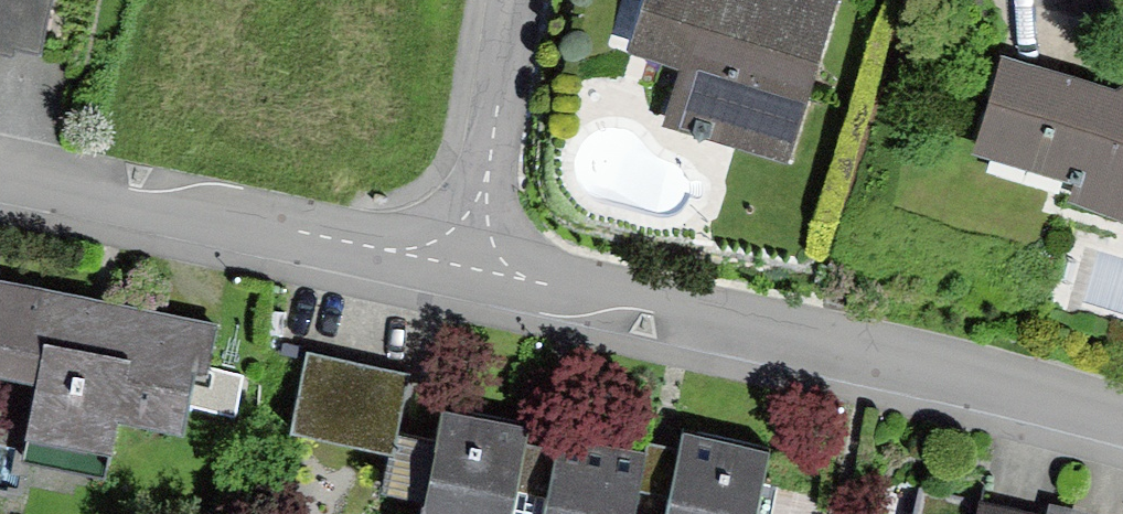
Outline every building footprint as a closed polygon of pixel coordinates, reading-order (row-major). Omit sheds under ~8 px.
[(35,53),(46,0),(0,0),(0,46),(35,53)] [(629,53),(676,65),(660,126),(791,160),(832,0),(643,0),(629,53)] [(1010,50),(980,151),(1077,180),(1072,199),(1122,214),(1122,81),(1115,81),(1010,50)] [(0,282),(0,375),(27,380),(14,450),(82,462),(92,412),(181,429),(202,319),(0,282)] [(556,447),(524,440),(528,424),(443,406),(436,441),(396,432),(408,372),(316,353),(300,427),(395,447),(387,484),(421,492),(417,513),(542,513),(556,447)] [(633,513),(753,513),(768,440),(674,421),(670,439),(649,434),(647,443),(633,513)] [(647,443),(560,425),(556,447),(542,513),(633,513),(647,443)] [(970,513),(1053,513),(975,495),(970,513)]
